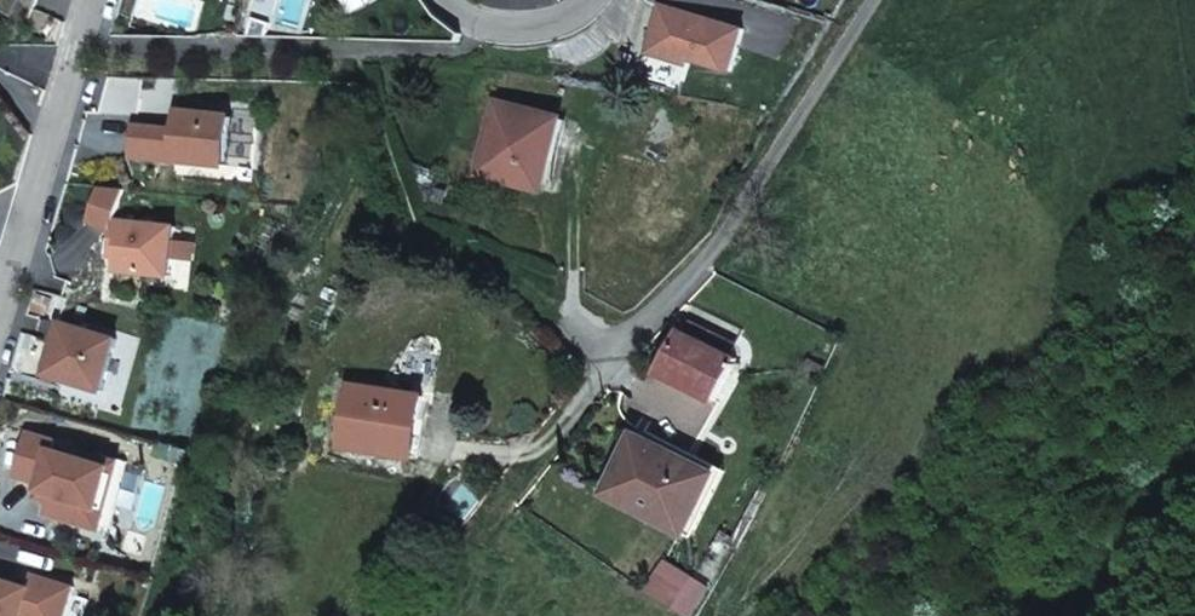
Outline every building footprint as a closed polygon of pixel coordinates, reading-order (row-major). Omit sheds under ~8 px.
[(691,60),(732,72),(745,29),(660,4),(645,53),(688,66),(691,60)] [(543,155),(553,115),(498,103),(480,174),(545,189),(553,157),(543,155)] [(135,126),(133,155),(228,165),(233,116),(178,111),(176,130),(135,126)] [(563,118),(553,115),(543,155),(553,157),(563,118)] [(170,276),(175,226),(112,219),(111,240),(117,240),(115,255),(114,270),(170,276)] [(60,321),(45,374),(102,390),(118,338),(60,321)] [(687,334),(732,356),(738,344),(693,322),(687,334)] [(658,372),(715,400),(739,359),(732,356),(687,334),(680,331),(658,372)] [(419,418),(422,396),(351,384),(342,445),(406,456),(412,417),(419,418)] [(406,456),(413,457),(419,418),(412,417),(406,456)] [(107,529),(127,460),(100,454),(97,462),(52,449),(54,440),(29,433),(17,474),(41,481),(39,488),(51,492),(46,512),(107,529)] [(635,434),(607,493),(688,533),(717,474),(657,444),(635,434)] [(717,474),(688,533),(693,536),(725,471),(660,439),(657,444),(717,474)] [(33,574),(32,581),(44,584),(46,577),(33,574)] [(76,586),(46,577),(44,584),(32,581),(30,586),(0,577),(0,615),(67,615),(76,586)] [(686,593),(676,609),(687,615),(693,615),(710,587),(695,578),(686,593)] [(676,609),(686,593),(668,581),(653,580),(647,590),(676,609)]
